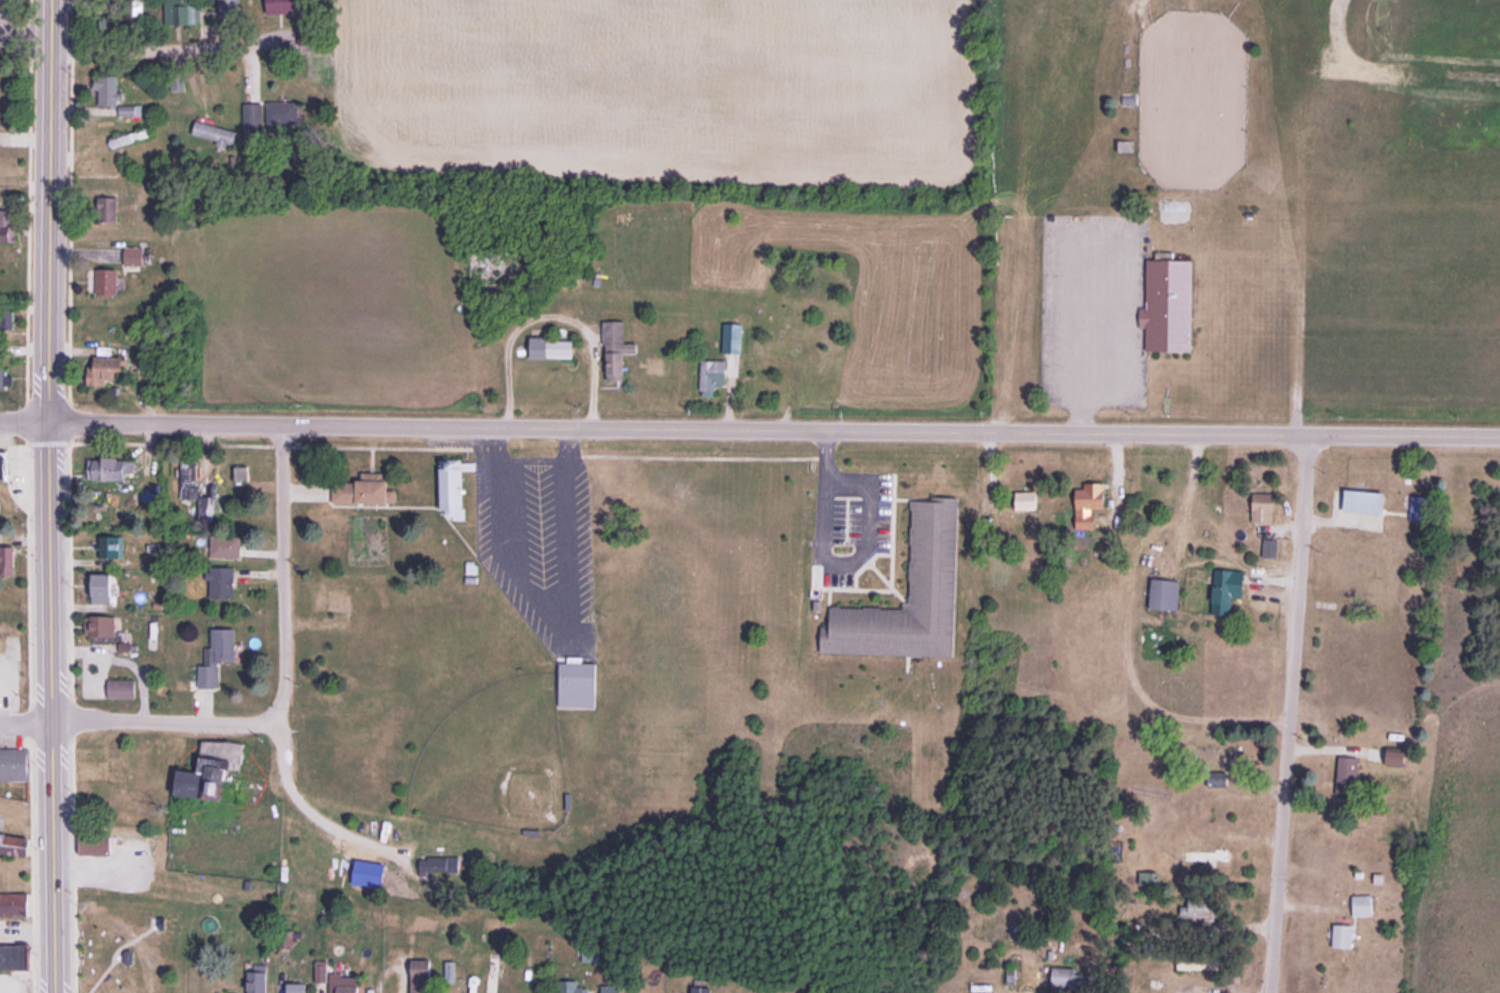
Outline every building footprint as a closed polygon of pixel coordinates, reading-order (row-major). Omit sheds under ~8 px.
[(229,24),(229,18),(241,18),(241,0),(219,0),(219,24),(229,24)] [(295,14),(295,0),(266,0),(266,14),(295,14)] [(166,26),(201,26),(201,2),(166,2),(166,26)] [(185,91),(185,72),(170,73),(170,91),(185,91)] [(120,75),(96,75),(96,106),(120,105),(120,116),(138,116),(138,105),(120,106),(120,75)] [(266,124),(299,124),(299,101),(266,101),(266,124)] [(263,102),(243,102),(243,125),(263,125),(263,102)] [(238,131),(196,121),(193,135),(217,141),(216,149),(233,152),(238,131)] [(113,146),(153,137),(150,127),(111,138),(113,146)] [(116,196),(106,198),(111,222),(120,220),(116,196)] [(16,210),(0,210),(0,242),(16,242),(16,210)] [(145,247),(125,247),(125,264),(145,264),(145,247)] [(475,285),(530,286),(530,252),(475,251),(475,285)] [(1193,351),(1194,259),(1147,258),(1146,306),(1140,306),(1140,328),(1146,328),(1146,350),(1193,351)] [(119,268),(98,268),(98,296),(119,296),(119,268)] [(604,320),(605,380),(626,380),(625,353),(639,353),(639,343),(626,343),(625,320),(604,320)] [(743,323),(723,323),(723,354),(743,354),(743,323)] [(531,358),(575,358),(575,337),(531,337),(531,358)] [(107,380),(126,380),(126,355),(92,355),(92,386),(107,386),(107,380)] [(701,360),(701,394),(718,394),(718,386),(727,386),(727,360),(701,360)] [(88,458),(88,480),(135,480),(134,458),(88,458)] [(180,499),(200,500),(199,520),(214,521),(215,495),(195,495),(196,460),(182,459),(180,499)] [(441,459),(441,519),(466,519),(466,470),(477,470),(477,459),(441,459)] [(333,502),(391,503),(392,473),(359,473),(359,482),(334,481),(333,502)] [(1108,482),(1097,482),(1097,488),(1075,488),(1076,528),(1096,528),(1096,508),(1108,508),(1108,482)] [(1385,513),(1387,490),(1345,488),(1344,510),(1385,513)] [(1040,509),(1040,491),(1015,491),(1015,509),(1040,509)] [(1251,522),(1277,522),(1277,492),(1251,492),(1251,522)] [(1433,495),(1410,495),(1410,520),(1433,520),(1433,495)] [(828,605),(826,653),(955,656),(959,498),(911,497),(908,607),(828,605)] [(241,535),(210,535),(210,559),(241,559),(241,535)] [(1277,556),(1277,539),(1262,539),(1262,556),(1277,556)] [(0,545),(0,565),(10,565),(10,545),(0,545)] [(123,558),(123,545),(107,545),(107,558),(123,558)] [(234,596),(235,567),(211,566),(211,596),(234,596)] [(1213,614),(1232,614),(1232,597),(1245,597),(1245,569),(1214,568),(1213,614)] [(92,603),(114,603),(114,573),(92,573),(92,603)] [(1149,609),(1179,609),(1179,579),(1149,579),(1149,609)] [(85,638),(115,638),(115,615),(103,615),(103,619),(85,619),(85,638)] [(236,661),(236,628),(211,628),(212,664),(198,665),(198,688),(217,688),(217,662),(236,661)] [(583,656),(568,656),(568,662),(560,662),(560,707),(597,707),(597,662),(583,662),(583,656)] [(136,698),(136,679),(108,679),(108,698),(136,698)] [(1410,754),(1388,747),(1383,761),(1405,769),(1410,754)] [(30,782),(30,750),(0,750),(0,782),(30,782)] [(1231,785),(1231,756),(1217,756),(1217,785),(1231,785)] [(1361,758),(1339,756),(1337,788),(1359,789),(1361,758)] [(180,769),(177,796),(232,801),(234,776),(205,774),(205,771),(180,769)] [(0,821),(0,853),(17,854),(17,847),(32,847),(32,822),(0,821)] [(81,854),(111,854),(111,835),(81,835),(81,854)] [(1229,863),(1229,851),(1181,851),(1181,863),(1229,863)] [(460,874),(460,858),(419,858),(419,874),(460,874)] [(0,893),(0,917),(28,917),(28,893),(0,893)] [(1351,916),(1374,916),(1374,896),(1351,896),(1351,916)] [(1183,918),(1225,918),(1225,900),(1183,900),(1183,918)] [(1355,951),(1355,941),(1368,941),(1368,931),(1363,931),(1363,924),(1330,924),(1330,951),(1355,951)] [(24,945),(0,945),(0,970),(24,970),(24,945)] [(508,958),(491,955),(486,992),(503,992),(508,958)] [(435,961),(413,961),(413,992),(435,992),(435,961)] [(362,977),(329,977),(330,963),(316,963),(315,983),(332,984),(332,992),(362,992),(362,977)] [(1096,970),(1050,968),(1050,986),(1095,988),(1096,970)] [(268,970),(248,971),(249,992),(268,992),(268,970)] [(559,981),(559,992),(587,992),(587,987),(580,987),(580,981),(559,981)] [(712,983),(690,983),(690,992),(712,992),(712,983)] [(287,984),(287,992),(309,992),(309,984),(287,984)]
